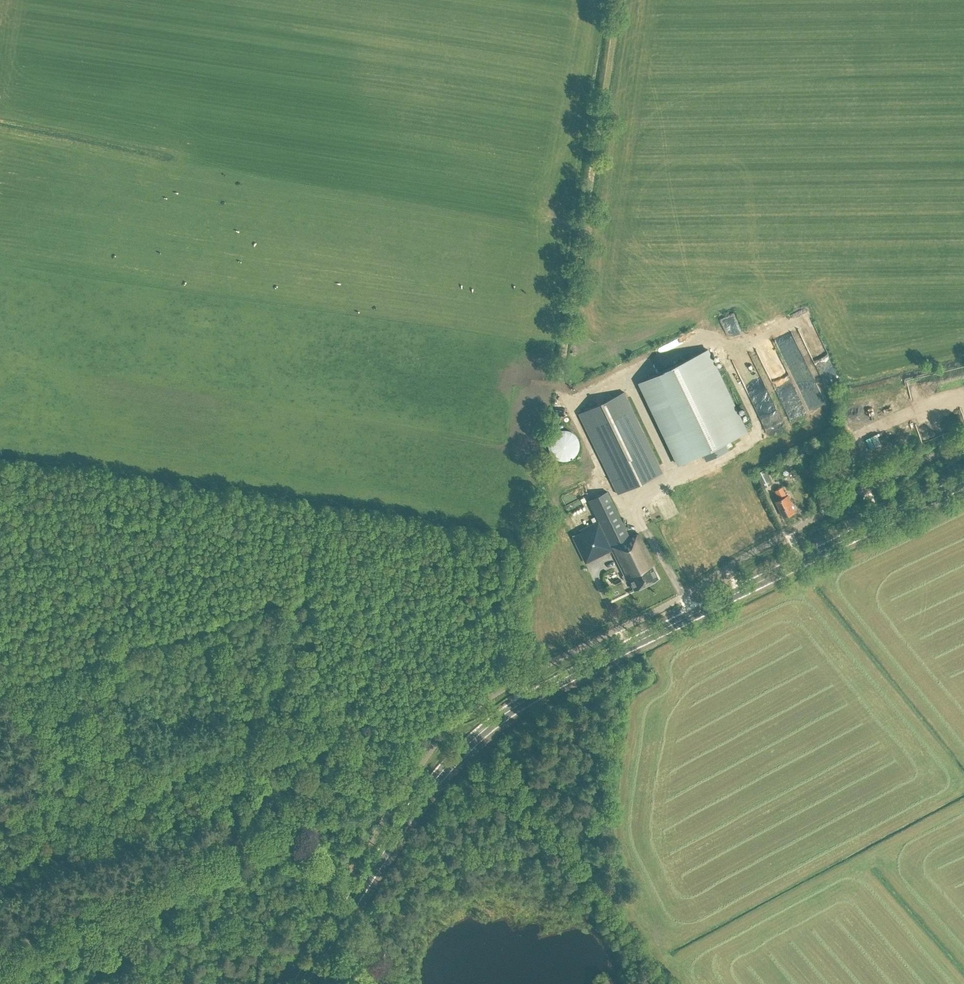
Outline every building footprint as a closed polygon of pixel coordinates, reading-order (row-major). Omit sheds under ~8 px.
[(723,318),(728,328),(741,322),(736,311),(723,318)] [(830,350),(817,326),(805,333),(801,327),(794,330),(800,340),(804,338),(810,349),(815,358),(830,350)] [(638,383),(677,465),(748,431),(709,348),(638,383)] [(617,493),(662,471),(624,391),(578,413),(617,493)] [(572,432),(568,429),(563,429),(558,429),(554,432),(550,435),(548,439),(548,444),(548,449),(550,454),(554,457),(558,459),(563,460),(568,459),(572,457),(576,454),(578,449),(579,444),(578,439),(576,435),(572,432)] [(791,457),(784,460),(789,471),(795,469),(791,457)] [(782,459),(772,463),(775,470),(785,466),(782,459)] [(756,473),(763,488),(772,484),(765,469),(756,473)] [(780,499),(775,501),(783,517),(795,511),(791,505),(792,504),(788,495),(787,496),(782,486),(776,490),(780,499)] [(624,581),(628,579),(633,589),(656,578),(651,567),(653,565),(638,533),(629,537),(608,491),(588,501),(598,522),(578,531),(579,533),(573,536),(585,561),(611,549),(623,575),(621,576),(624,581)] [(345,739),(339,742),(343,750),(349,747),(345,739)]
